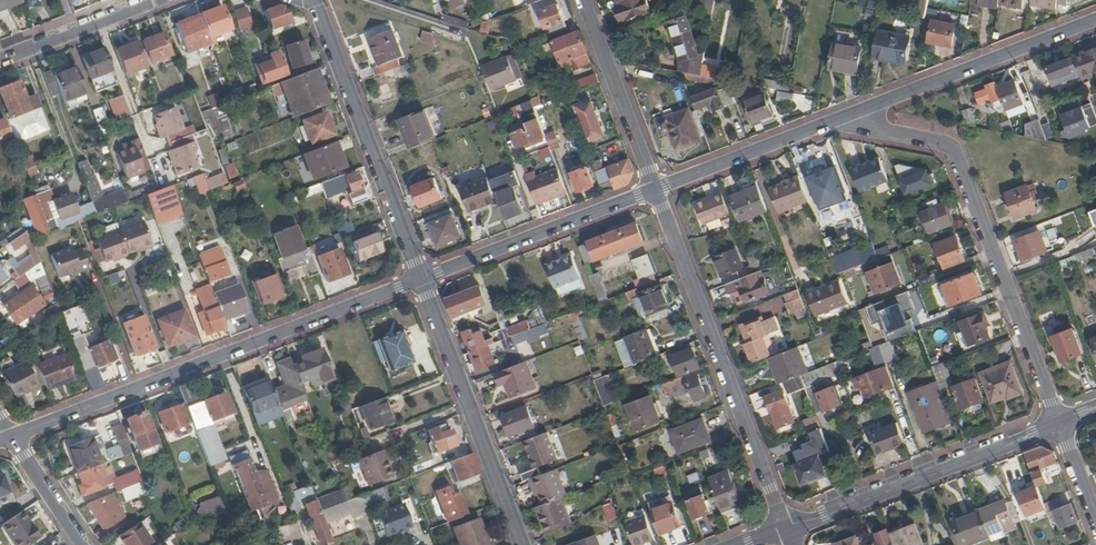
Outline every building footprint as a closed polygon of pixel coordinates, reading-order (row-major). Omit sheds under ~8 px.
[(619,5),(615,7),(621,21),(651,9),(648,0),(618,0),(619,5)] [(697,1),(700,3),(712,14),(715,0),(696,0),(697,1)] [(919,16),(927,17),(929,7),(930,0),(922,0),(919,16)] [(929,7),(939,9),(941,2),(931,0),(930,0),(929,7)] [(983,7),(1000,10),(1001,3),(1001,0),(984,0),(983,7)] [(1032,4),(1058,9),(1059,3),(1069,4),(1069,0),(1033,0),(1032,4)] [(696,17),(703,14),(700,3),(697,1),(691,4),(696,17)] [(869,3),(864,2),(860,18),(866,19),(869,3)] [(869,2),(869,3),(866,19),(876,20),(877,13),(878,7),(879,3),(869,2)] [(546,27),(549,26),(552,34),(567,28),(558,4),(540,11),(542,17),(534,20),(537,28),(545,25),(546,27)] [(222,5),(200,13),(214,48),(220,46),(216,34),(231,28),(222,5)] [(280,5),(265,11),(272,29),(289,22),(291,25),(295,24),(294,21),(293,21),(288,9),(286,10),(285,7),(280,5)] [(246,7),(234,11),(241,32),(253,28),(246,7)] [(698,55),(682,7),(663,14),(666,21),(668,20),(681,61),(680,71),(681,71),(701,74),(702,68),(705,53),(698,55)] [(471,20),(443,12),(446,21),(460,25),(469,28),(469,27),(471,20)] [(962,14),(959,29),(967,31),(969,15),(962,14)] [(205,45),(194,16),(176,23),(187,52),(205,45)] [(483,22),(481,32),(489,33),(492,19),(483,22)] [(951,46),(955,25),(933,21),(929,41),(951,46)] [(568,31),(567,28),(552,34),(553,37),(568,31)] [(381,64),(376,66),(378,74),(403,65),(400,57),(405,55),(394,29),(371,38),(381,64)] [(425,29),(422,39),(437,43),(433,31),(432,31),(425,29)] [(901,29),(900,34),(881,30),(876,53),(908,59),(913,31),(901,29)] [(580,30),(543,44),(546,52),(556,48),(565,70),(592,60),(580,30)] [(172,54),(164,32),(144,39),(153,61),(172,54)] [(293,70),(310,63),(302,40),(284,47),(293,70)] [(138,41),(116,49),(125,73),(137,68),(147,65),(138,41)] [(858,73),(863,46),(837,41),(832,69),(858,73)] [(83,56),(91,78),(92,77),(113,70),(105,47),(83,56)] [(1077,55),(1084,73),(1092,70),(1093,72),(1095,71),(1095,48),(1077,55)] [(256,66),(262,82),(288,72),(280,51),(272,54),(274,60),(276,65),(270,67),(268,62),(256,66)] [(518,80),(517,76),(523,74),(516,56),(511,58),(510,54),(484,63),(493,89),(518,80)] [(1077,55),(1074,57),(1081,74),(1084,73),(1077,55)] [(1074,57),(1069,58),(1074,71),(1076,76),(1081,74),(1074,57)] [(1069,58),(1049,67),(1055,85),(1065,81),(1062,75),(1074,71),(1069,58)] [(1027,60),(1018,64),(1023,78),(1033,74),(1027,60)] [(412,61),(403,65),(405,72),(414,69),(412,61)] [(280,101),(285,99),(292,117),(327,103),(314,68),(290,78),(278,82),(279,84),(274,86),(280,101)] [(715,70),(702,68),(701,74),(713,77),(714,77),(715,70)] [(52,70),(43,73),(52,95),(60,91),(55,78),(52,70)] [(77,70),(55,78),(60,91),(62,96),(64,102),(87,94),(77,70)] [(113,70),(92,77),(97,91),(118,83),(113,70)] [(735,74),(715,70),(714,77),(717,77),(734,81),(735,74)] [(681,71),(684,78),(716,84),(713,77),(701,74),(681,71)] [(597,73),(579,80),(582,88),(600,82),(597,73)] [(734,81),(717,77),(721,87),(730,84),(732,89),(734,81)] [(792,82),(764,77),(762,86),(779,89),(790,91),(790,89),(792,82)] [(1014,80),(998,86),(1003,101),(1006,106),(1007,109),(1023,103),(1014,80)] [(7,119),(15,141),(47,129),(35,95),(27,98),(20,81),(0,88),(0,89),(11,117),(7,119)] [(987,85),(989,90),(978,95),(982,103),(987,101),(992,99),(994,105),(1003,101),(998,86),(996,82),(987,85)] [(713,103),(715,110),(738,102),(732,89),(730,84),(721,87),(706,92),(705,88),(701,89),(702,94),(694,97),(698,109),(713,103)] [(196,90),(198,95),(195,96),(201,112),(233,99),(230,92),(218,97),(218,99),(205,104),(203,99),(211,96),(207,85),(196,90)] [(241,86),(231,90),(234,99),(245,95),(241,86)] [(777,101),(795,103),(797,92),(790,91),(779,89),(777,101)] [(763,119),(773,115),(766,95),(748,102),(757,124),(764,121),(763,119)] [(123,96),(112,100),(120,122),(132,117),(130,115),(123,96)] [(522,130),(521,126),(510,130),(513,137),(515,136),(519,147),(547,136),(546,135),(535,106),(534,103),(532,99),(532,98),(512,106),(513,110),(512,110),(516,122),(525,119),(529,130),(526,131),(525,129),(522,130)] [(504,99),(491,104),(495,116),(495,117),(504,114),(509,112),(504,99)] [(989,106),(991,112),(1006,106),(1003,101),(994,105),(989,106)] [(1072,137),(1093,129),(1092,126),(1095,124),(1095,111),(1092,102),(1062,114),(1068,129),(1063,130),(1066,136),(1072,137)] [(1023,103),(1007,109),(1009,117),(1026,111),(1023,103)] [(223,105),(202,113),(208,129),(229,121),(223,105)] [(103,107),(93,109),(96,122),(106,120),(103,107)] [(162,138),(186,129),(177,107),(156,115),(160,123),(157,124),(162,138)] [(968,124),(976,121),(970,107),(962,110),(968,124)] [(426,108),(404,116),(410,133),(406,135),(411,148),(433,140),(437,138),(433,128),(426,108)] [(591,108),(574,115),(580,128),(596,122),(591,108)] [(679,148),(700,139),(689,111),(663,121),(667,131),(672,129),(679,148)] [(312,142),(334,134),(326,113),(304,121),(305,125),(300,127),(306,142),(311,140),(312,142)] [(404,116),(399,118),(406,135),(410,133),(404,116)] [(1010,117),(1001,120),(1002,121),(1001,121),(1004,132),(1016,134),(1010,117)] [(1039,117),(1026,122),(1028,126),(1044,129),(1039,117)] [(8,137),(2,120),(0,120),(0,140),(8,137)] [(221,126),(209,131),(214,144),(226,139),(221,126)] [(1044,129),(1028,126),(1032,137),(1049,140),(1044,129)] [(547,136),(552,149),(561,146),(555,131),(546,135),(547,136)] [(587,133),(582,134),(586,145),(591,143),(587,133)] [(170,143),(172,149),(170,151),(179,175),(202,166),(196,151),(200,149),(197,140),(190,143),(187,136),(170,143)] [(131,179),(136,190),(156,182),(140,139),(124,145),(125,149),(118,151),(129,179),(131,179)] [(225,171),(229,182),(243,176),(250,174),(236,139),(215,147),(225,171)] [(314,179),(344,167),(334,142),(304,153),(314,179)] [(542,158),(552,154),(549,146),(539,150),(542,158)] [(33,156),(23,160),(26,169),(35,166),(36,165),(33,156)] [(852,168),(861,191),(888,181),(879,157),(852,168)] [(604,167),(596,171),(601,185),(614,181),(617,188),(629,184),(635,171),(630,158),(604,167)] [(601,159),(592,162),(596,171),(604,167),(601,159)] [(89,160),(78,164),(88,191),(92,202),(106,196),(98,174),(94,175),(89,160)] [(898,172),(906,196),(936,185),(928,162),(898,172)] [(849,191),(837,163),(807,174),(818,203),(821,202),(823,208),(848,199),(846,193),(849,191)] [(35,166),(26,169),(29,176),(37,172),(35,166)] [(596,185),(589,166),(573,173),(580,191),(596,185)] [(559,167),(536,176),(545,200),(554,197),(552,193),(567,188),(559,167)] [(303,180),(310,178),(307,168),(300,170),(303,180)] [(225,171),(206,179),(210,190),(228,182),(229,182),(225,171)] [(344,173),(330,179),(334,187),(344,184),(347,182),(351,191),(347,192),(352,204),(366,199),(356,171),(345,175),(344,173)] [(537,203),(545,200),(536,176),(534,172),(526,175),(537,203)] [(486,207),(485,203),(498,199),(496,194),(489,176),(463,186),(473,212),(486,207)] [(790,183),(771,191),(779,212),(792,207),(792,206),(809,199),(799,176),(789,180),(790,183)] [(443,198),(435,178),(415,186),(423,206),(443,198)] [(330,179),(321,182),(324,191),(334,187),(330,179)] [(790,183),(789,180),(770,187),(771,191),(790,183)] [(235,183),(237,190),(244,187),(242,181),(235,183)] [(159,189),(145,194),(156,221),(182,211),(171,184),(159,189)] [(1028,184),(1008,191),(1018,216),(1038,209),(1028,184)] [(496,194),(498,199),(505,218),(524,211),(514,187),(496,194)] [(734,197),(742,219),(767,209),(759,187),(734,197)] [(61,215),(58,217),(62,227),(78,221),(97,214),(97,213),(92,202),(88,191),(79,195),(83,206),(78,208),(73,193),(55,199),(58,205),(55,207),(56,211),(59,210),(61,215)] [(106,196),(92,202),(97,213),(125,202),(121,191),(106,196)] [(42,192),(36,194),(45,219),(52,216),(42,192)] [(731,213),(723,193),(696,203),(703,224),(731,213)] [(29,196),(24,198),(39,237),(50,232),(45,219),(36,194),(35,194),(32,195),(29,196)] [(929,202),(932,209),(923,212),(931,232),(953,223),(946,204),(941,206),(938,198),(929,202)] [(431,232),(436,246),(462,236),(454,214),(431,222),(434,231),(431,232)] [(139,215),(117,224),(130,256),(151,247),(139,215)] [(52,216),(45,219),(50,232),(57,229),(52,216)] [(637,222),(589,241),(589,242),(595,257),(596,259),(644,241),(637,222)] [(112,261),(113,263),(128,257),(115,224),(96,231),(97,235),(96,236),(106,263),(112,261)] [(274,233),(283,256),(282,256),(289,272),(305,266),(309,277),(320,273),(309,246),(304,248),(295,224),(274,233)] [(347,226),(338,230),(341,237),(350,234),(347,226)] [(1023,260),(1047,251),(1039,231),(1015,240),(1023,260)] [(14,252),(26,244),(30,254),(32,260),(15,271),(16,273),(12,275),(14,279),(32,267),(40,262),(32,239),(25,232),(15,239),(8,244),(14,252)] [(377,232),(352,242),(359,259),(384,250),(377,232)] [(966,260),(956,236),(935,244),(945,268),(966,260)] [(589,242),(580,246),(586,260),(595,257),(589,242)] [(720,275),(734,270),(737,278),(753,273),(749,263),(743,266),(736,247),(713,255),(720,275)] [(349,272),(340,248),(319,255),(328,280),(349,272)] [(1095,253),(1093,248),(1075,255),(1072,256),(1056,262),(1060,272),(1079,265),(1077,260),(1095,253)] [(229,273),(219,249),(201,256),(210,280),(229,273)] [(63,251),(51,256),(59,277),(71,273),(72,275),(81,272),(73,252),(65,255),(63,251)] [(875,251),(834,266),(837,274),(865,263),(878,258),(875,251)] [(758,252),(747,256),(749,263),(753,273),(761,269),(764,268),(758,252)] [(878,258),(865,263),(876,293),(903,283),(891,253),(878,258)] [(30,254),(11,266),(7,269),(12,275),(16,273),(15,271),(32,260),(30,254)] [(573,254),(547,264),(556,287),(582,277),(573,254)] [(653,272),(647,254),(634,259),(640,277),(653,272)] [(282,256),(277,258),(282,269),(283,274),(289,272),(282,256)] [(5,257),(1,260),(7,269),(11,266),(5,257)] [(32,267),(33,271),(36,278),(41,292),(51,289),(40,262),(32,267)] [(169,265),(161,268),(165,279),(173,275),(169,265)] [(945,278),(954,303),(981,293),(971,268),(945,278)] [(737,278),(735,279),(738,288),(742,286),(747,300),(769,291),(761,269),(753,273),(737,278)] [(36,278),(33,271),(12,285),(16,292),(36,278)] [(657,280),(653,272),(640,277),(635,279),(638,287),(639,287),(657,280)] [(118,273),(108,276),(111,284),(121,281),(118,273)] [(598,273),(590,276),(600,302),(608,299),(606,295),(598,273)] [(276,275),(258,282),(256,279),(251,281),(260,304),(284,295),(276,275)] [(725,283),(729,291),(738,288),(735,279),(725,283)] [(823,288),(823,287),(808,293),(816,315),(849,302),(840,280),(829,284),(830,285),(823,288)] [(22,293),(23,293),(35,311),(44,305),(34,289),(37,287),(35,284),(22,293)] [(210,284),(196,290),(201,303),(215,298),(213,294),(210,284)] [(213,294),(215,298),(223,319),(247,310),(238,285),(213,294)] [(481,285),(464,292),(471,309),(479,306),(487,303),(481,285)] [(638,287),(627,291),(630,299),(635,298),(641,316),(671,305),(663,285),(641,293),(639,287),(638,287)] [(861,285),(851,289),(858,309),(866,306),(869,305),(861,285)] [(785,301),(789,312),(794,310),(805,306),(798,288),(785,293),(787,300),(785,301)] [(869,305),(866,306),(872,323),(882,319),(886,329),(883,330),(887,341),(892,340),(916,331),(912,321),(907,323),(903,312),(913,308),(907,291),(869,305)] [(448,298),(455,316),(459,314),(471,309),(464,292),(448,298)] [(5,305),(17,323),(18,323),(26,317),(35,311),(23,293),(5,305)] [(78,295),(65,300),(68,307),(80,301),(78,295)] [(54,297),(48,299),(54,314),(59,311),(59,310),(54,297)] [(205,312),(208,321),(204,323),(207,333),(226,326),(223,319),(215,298),(201,303),(205,312)] [(69,309),(60,313),(90,391),(103,386),(95,367),(116,359),(109,340),(88,349),(83,337),(93,334),(80,301),(68,307),(69,309)] [(479,306),(471,309),(473,315),(478,313),(478,312),(480,309),(479,306)] [(495,306),(490,308),(496,322),(501,320),(495,306)] [(532,314),(528,321),(504,330),(507,337),(532,327),(532,328),(548,322),(542,306),(537,309),(532,314)] [(805,306),(794,310),(798,320),(809,316),(805,306)] [(194,336),(185,310),(159,320),(168,346),(194,336)] [(579,310),(570,314),(579,338),(588,334),(579,310)] [(205,312),(200,313),(204,323),(208,321),(205,312)] [(988,328),(983,313),(961,321),(965,330),(958,333),(964,347),(989,337),(986,328),(988,328)] [(764,335),(769,333),(763,314),(740,322),(746,341),(744,342),(752,362),(771,354),(764,335)] [(29,321),(26,317),(18,323),(21,327),(29,321)] [(124,326),(136,355),(157,347),(144,318),(124,326)] [(550,327),(554,325),(552,321),(548,322),(532,328),(536,336),(550,330),(550,327)] [(649,327),(625,336),(636,363),(656,356),(659,354),(649,327)] [(473,328),(464,331),(472,351),(490,344),(496,342),(494,336),(486,339),(483,331),(480,332),(475,334),(474,331),(473,328)] [(499,329),(496,330),(500,340),(507,338),(507,337),(504,330),(504,328),(499,329)] [(1082,353),(1072,328),(1053,335),(1062,361),(1082,353)] [(377,341),(389,371),(412,362),(400,332),(377,341)] [(870,340),(862,343),(864,350),(870,348),(873,347),(870,340)] [(883,351),(882,352),(886,362),(899,358),(892,340),(887,341),(880,344),(883,351)] [(574,345),(577,354),(584,351),(581,343),(574,345)] [(479,369),(497,362),(490,344),(472,351),(479,369)] [(861,387),(864,397),(895,385),(886,362),(882,352),(883,351),(880,344),(873,347),(870,348),(878,369),(853,378),(857,389),(861,387)] [(798,346),(770,356),(780,382),(791,378),(801,375),(808,372),(798,346)] [(681,374),(700,367),(693,347),(673,355),(681,374)] [(312,385),(332,377),(329,369),(327,370),(325,364),(327,364),(321,348),(301,356),(303,361),(310,378),(312,385)] [(65,354),(35,366),(47,391),(75,380),(65,354)] [(286,381),(272,386),(280,406),(292,402),(300,421),(312,416),(288,354),(277,359),(286,381)] [(523,355),(511,359),(513,365),(525,361),(523,355)] [(851,355),(835,362),(838,369),(854,363),(851,355)] [(512,397),(538,386),(528,360),(525,361),(513,365),(496,372),(501,384),(506,382),(512,397)] [(25,393),(39,385),(24,361),(1,375),(16,397),(25,392),(25,393)] [(293,365),(300,382),(310,378),(303,361),(293,365)] [(803,381),(810,398),(815,410),(816,413),(844,403),(843,401),(837,385),(817,393),(814,384),(839,374),(838,369),(835,362),(808,372),(801,375),(803,381)] [(945,362),(933,366),(939,382),(942,388),(953,383),(945,362)] [(1020,392),(1009,364),(984,374),(994,399),(1009,393),(1010,396),(1020,392)] [(677,397),(676,395),(689,390),(692,389),(694,393),(696,399),(707,396),(698,371),(687,375),(687,374),(671,380),(670,380),(661,383),(668,401),(677,397)] [(584,377),(589,389),(598,385),(595,379),(593,373),(584,377)] [(595,379),(598,385),(605,405),(614,401),(607,381),(613,379),(610,373),(595,379)] [(267,374),(241,384),(256,421),(282,411),(280,406),(272,386),(267,374)] [(791,378),(793,385),(803,381),(801,375),(791,378)] [(963,407),(984,399),(976,378),(967,382),(966,379),(960,381),(961,384),(955,386),(963,407)] [(190,382),(178,387),(209,466),(226,459),(210,421),(233,412),(225,393),(198,404),(190,382)] [(910,393),(924,431),(954,420),(942,388),(939,382),(910,393)] [(843,401),(849,399),(843,383),(837,385),(843,401)] [(767,395),(778,426),(795,420),(784,389),(767,395)] [(636,428),(660,419),(651,393),(627,403),(636,428)] [(347,395),(340,398),(346,414),(353,411),(347,395)] [(384,397),(362,406),(370,428),(392,419),(384,397)] [(801,401),(806,414),(815,410),(810,398),(801,401)] [(158,413),(166,433),(173,430),(188,424),(180,405),(158,413)] [(536,425),(529,406),(504,415),(511,434),(536,425)] [(860,411),(854,413),(859,424),(864,421),(860,411)] [(151,430),(144,412),(126,418),(134,437),(151,430)] [(614,414),(609,415),(617,436),(622,435),(614,414)] [(680,450),(708,439),(701,419),(672,430),(680,450)] [(869,432),(879,454),(907,444),(898,421),(869,432)] [(428,428),(433,441),(427,443),(432,455),(458,445),(452,427),(447,430),(444,422),(428,428)] [(123,456),(132,453),(121,423),(112,427),(123,456)] [(176,438),(191,433),(188,424),(173,430),(176,438)] [(84,439),(101,435),(99,426),(82,430),(84,439)] [(370,428),(361,431),(364,440),(374,437),(370,428)] [(795,450),(799,461),(830,450),(822,428),(809,432),(813,444),(795,450)] [(151,430),(134,437),(138,448),(155,441),(151,430)] [(536,466),(559,457),(549,431),(526,440),(530,450),(531,450),(534,459),(533,459),(536,466)] [(99,437),(69,448),(79,474),(105,463),(108,462),(99,437)] [(1041,445),(1024,451),(1035,480),(1037,485),(1046,482),(1043,473),(1046,472),(1044,468),(1059,462),(1054,451),(1041,445)] [(229,458),(250,513),(253,512),(258,510),(261,519),(272,510),(270,505),(278,502),(266,472),(254,476),(246,451),(229,458)] [(368,485),(393,476),(384,451),(358,461),(368,485)] [(451,461),(459,481),(481,472),(473,452),(472,452),(451,461)] [(826,474),(819,455),(796,463),(803,482),(826,474)] [(450,457),(435,462),(437,466),(451,461),(450,457)] [(131,488),(131,487),(128,478),(116,483),(109,466),(106,467),(105,463),(79,474),(83,485),(79,487),(82,496),(113,484),(117,493),(121,491),(131,488)] [(666,463),(655,467),(658,475),(669,471),(666,463)] [(539,466),(523,472),(526,480),(530,479),(542,474),(539,466)] [(542,474),(530,479),(534,488),(538,487),(540,493),(544,502),(562,495),(566,493),(557,468),(547,472),(542,474)] [(11,494),(1,469),(0,469),(0,498),(11,494)] [(730,470),(710,478),(723,510),(742,502),(730,470)] [(1026,484),(1028,489),(1037,485),(1035,480),(1026,484)] [(295,482),(283,487),(285,494),(297,489),(295,482)] [(121,491),(125,503),(148,494),(143,483),(131,487),(131,488),(121,491)] [(451,494),(448,485),(436,490),(447,520),(467,512),(459,491),(451,494)] [(701,485),(685,491),(688,499),(704,493),(701,485)] [(1028,489),(1019,492),(1027,514),(1045,507),(1044,504),(1037,485),(1028,489)] [(363,494),(363,495),(367,505),(387,497),(386,494),(383,487),(363,494)] [(342,488),(316,498),(317,500),(321,510),(340,503),(347,500),(342,488)] [(297,489),(285,494),(293,513),(301,510),(296,497),(300,496),(297,489)] [(695,518),(711,512),(704,493),(688,499),(695,518)] [(340,504),(340,503),(321,510),(325,522),(350,513),(352,518),(369,511),(367,505),(363,495),(340,504)] [(545,530),(571,520),(562,495),(544,502),(535,505),(545,530)] [(104,531),(123,519),(109,496),(86,505),(104,531)] [(1067,505),(1063,497),(1044,504),(1045,507),(1047,512),(1055,509),(1067,505)] [(306,504),(321,544),(322,544),(325,544),(327,544),(334,543),(325,522),(321,510),(317,500),(306,504)] [(662,532),(683,524),(674,501),(665,504),(653,509),(662,532)] [(607,521),(617,518),(612,502),(602,505),(607,521)] [(980,509),(989,531),(1003,526),(1004,529),(1014,524),(1005,502),(996,505),(995,503),(980,509)] [(371,516),(379,535),(385,533),(387,537),(413,527),(403,503),(377,513),(378,514),(371,516)] [(1067,505),(1055,509),(1058,516),(1062,527),(1077,521),(1071,503),(1067,505)] [(623,515),(634,544),(655,535),(644,507),(623,515)] [(953,520),(963,544),(990,534),(989,531),(980,509),(953,520)] [(258,510),(253,512),(257,523),(261,519),(258,510)] [(38,537),(22,512),(2,525),(15,544),(26,544),(38,537)] [(225,512),(217,514),(221,523),(230,527),(225,512)] [(189,516),(176,524),(179,530),(193,521),(189,516)] [(1052,519),(1056,529),(1062,527),(1058,516),(1052,519)] [(481,517),(453,527),(460,544),(491,544),(481,517)] [(890,532),(895,544),(923,544),(914,523),(890,532)] [(120,537),(125,544),(153,544),(139,525),(120,537)] [(890,531),(889,528),(875,533),(877,537),(890,531)] [(865,544),(895,544),(890,532),(890,531),(877,537),(878,540),(865,544)] [(584,538),(587,544),(601,544),(596,533),(584,538)] [(262,540),(260,534),(246,539),(248,544),(257,544),(256,542),(262,540)] [(855,535),(833,543),(834,544),(859,544),(855,535)]
